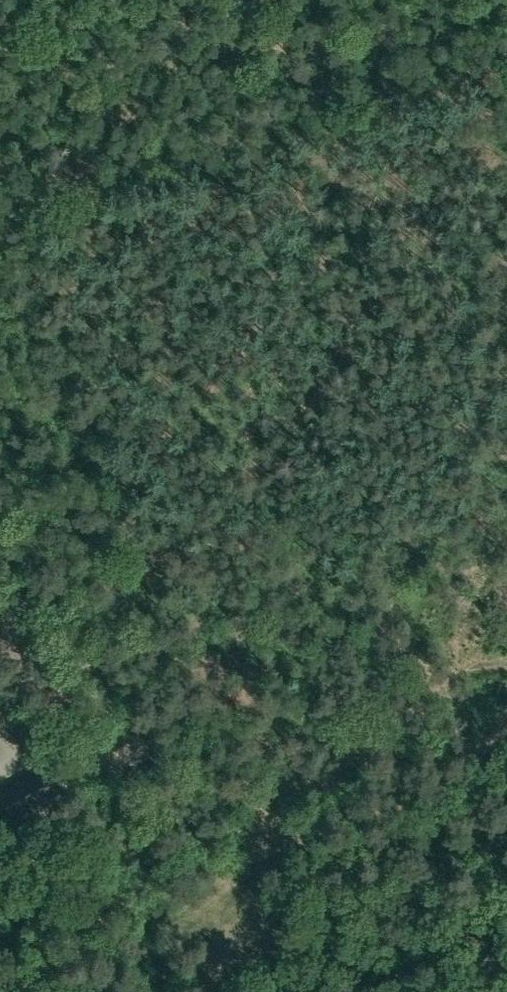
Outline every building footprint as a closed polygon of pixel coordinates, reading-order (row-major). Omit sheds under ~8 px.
[(55,794),(41,770),(0,794),(14,818),(55,794)]
